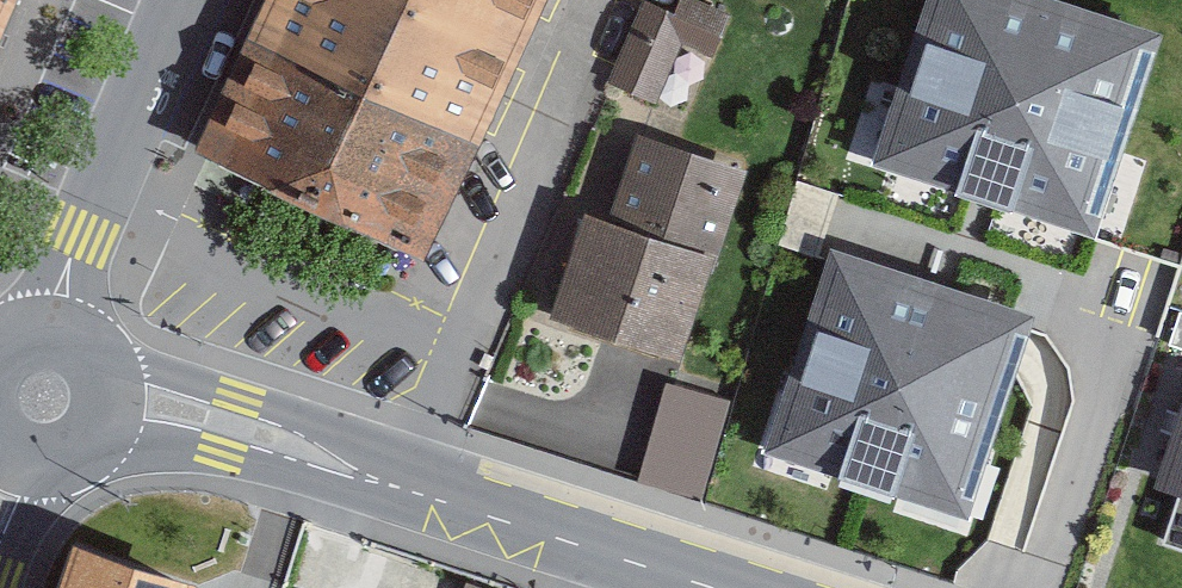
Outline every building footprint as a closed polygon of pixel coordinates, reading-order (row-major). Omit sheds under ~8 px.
[(18,0),(0,0),(0,42),(18,0)] [(463,126),(472,130),(474,126),(504,63),(528,12),(533,0),(282,0),(266,34),(463,126)] [(644,0),(616,65),(607,84),(653,104),(680,43),(710,57),(728,17),(690,0),(680,0),(674,13),(644,0)] [(882,159),(987,193),(1089,227),(1115,149),(1151,40),(1046,5),(1030,0),(935,0),(905,90),(882,159)] [(209,155),(406,247),(463,126),(266,34),(209,155)] [(562,308),(684,351),(739,179),(644,147),(613,238),(589,229),(562,308)] [(937,293),(830,257),(828,263),(791,375),(766,451),(833,473),(843,476),(864,483),(894,493),(899,494),(966,516),(989,447),(1012,375),(1020,352),(1027,331),(1030,323),(937,293)] [(1179,311),(1169,345),(1181,349),(1181,312),(1179,311)] [(730,402),(667,383),(647,452),(638,481),(700,501),(730,402)] [(1159,491),(1180,498),(1165,544),(1181,550),(1181,420),(1159,491)] [(66,587),(187,587),(188,586),(78,550),(66,587)]
